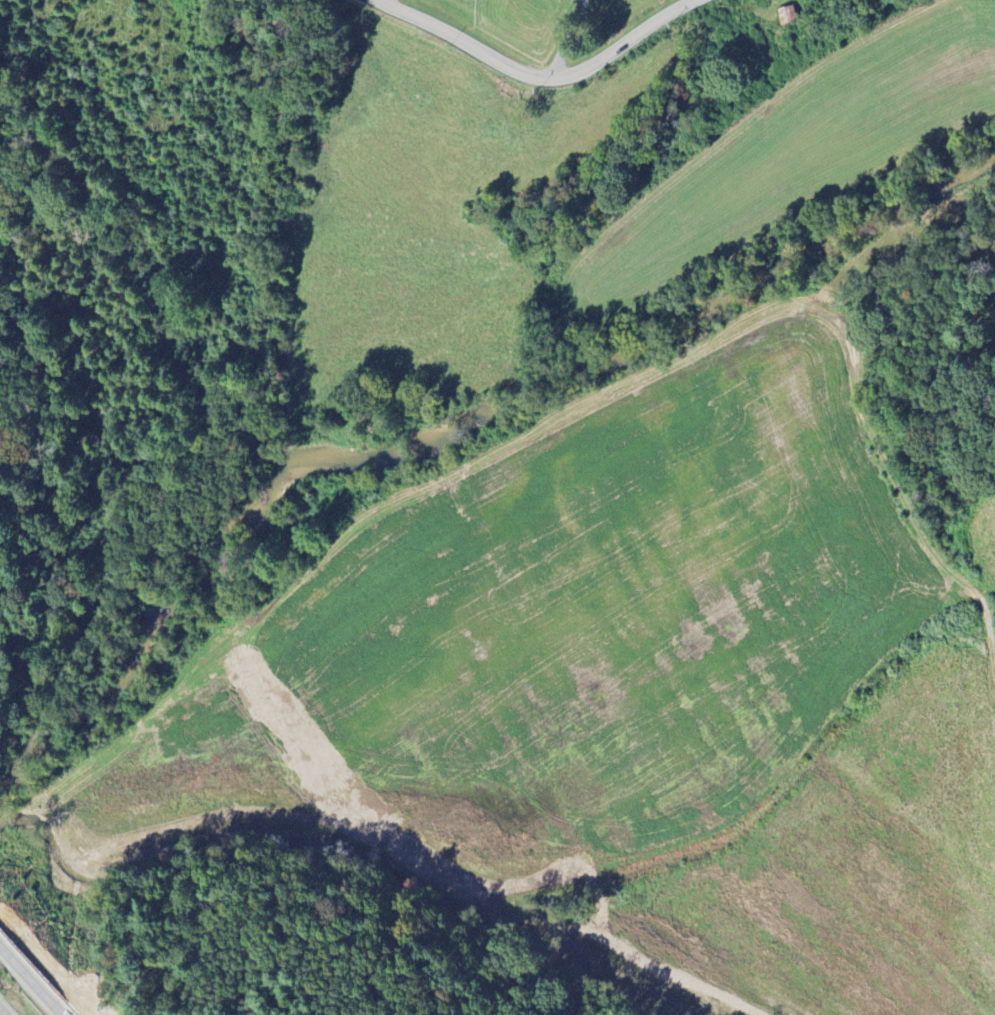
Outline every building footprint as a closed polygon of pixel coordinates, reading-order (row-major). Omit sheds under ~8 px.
[(781,27),(797,24),(793,7),(777,11),(781,27)]
